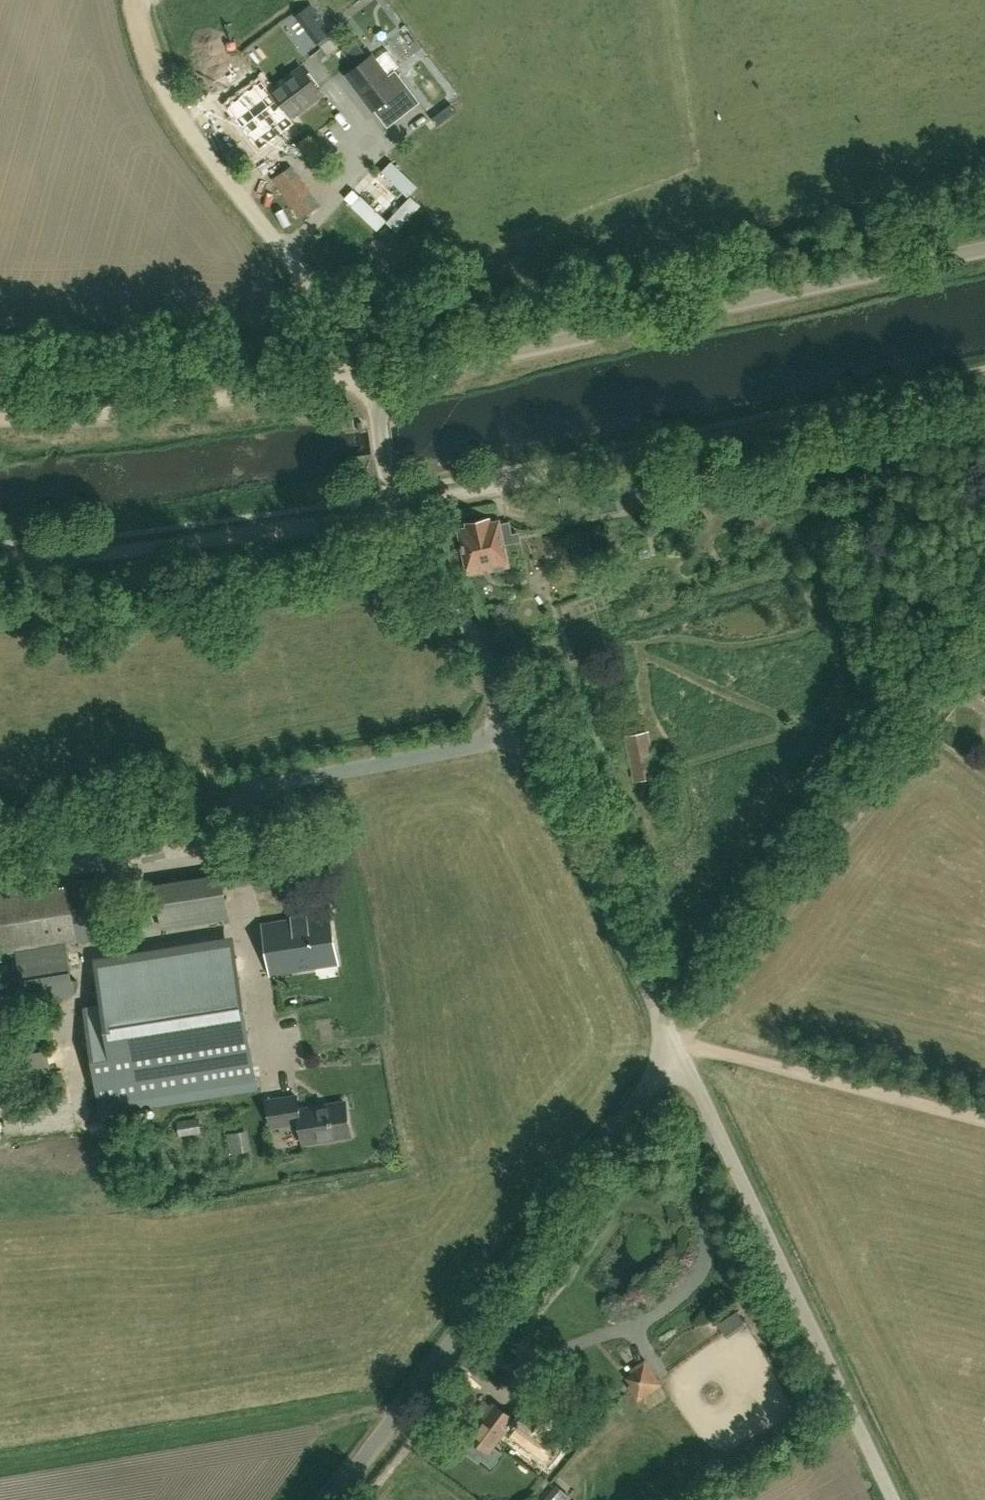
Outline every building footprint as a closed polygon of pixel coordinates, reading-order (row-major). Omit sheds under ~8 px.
[(330,32),(309,5),(296,16),(316,43),(330,32)] [(395,70),(387,76),(371,56),(347,74),(388,126),(420,102),(395,70)] [(270,91),(260,79),(221,109),(255,153),(295,123),(290,118),(322,93),(302,67),(270,91)] [(280,178),(307,220),(326,208),(298,166),(280,178)] [(470,574),(506,566),(501,545),(522,541),(520,532),(512,533),(510,521),(497,524),(496,520),(487,522),(487,520),(482,521),(478,520),(471,521),(468,524),(464,525),(464,527),(460,528),(470,574)] [(633,780),(657,776),(656,772),(662,771),(659,755),(653,755),(648,731),(624,738),(633,780)] [(64,821),(71,859),(201,837),(194,799),(64,821)] [(112,936),(108,914),(118,912),(116,899),(106,901),(103,877),(0,893),(0,948),(1,953),(112,936)] [(161,928),(227,918),(221,879),(200,882),(200,885),(156,891),(161,928)] [(329,913),(262,923),(270,974),(337,964),(329,913)] [(23,1005),(74,997),(66,945),(15,953),(23,1005)] [(235,957),(98,979),(102,1004),(85,1007),(102,1113),(256,1088),(235,957)] [(296,1096),(266,1101),(271,1126),(299,1122),(302,1143),(350,1135),(344,1102),(298,1110),(296,1096)] [(248,1131),(233,1134),(236,1153),(252,1150),(248,1131)] [(627,1384),(638,1399),(662,1381),(644,1357),(630,1367),(632,1370),(626,1374),(631,1381),(627,1384)] [(506,1432),(509,1434),(549,1463),(565,1441),(549,1429),(548,1430),(543,1426),(546,1422),(531,1411),(528,1414),(525,1412),(519,1420),(492,1400),(490,1404),(486,1400),(463,1433),(490,1454),(506,1432)] [(557,1486),(544,1499),(570,1499),(571,1499),(557,1486)]
